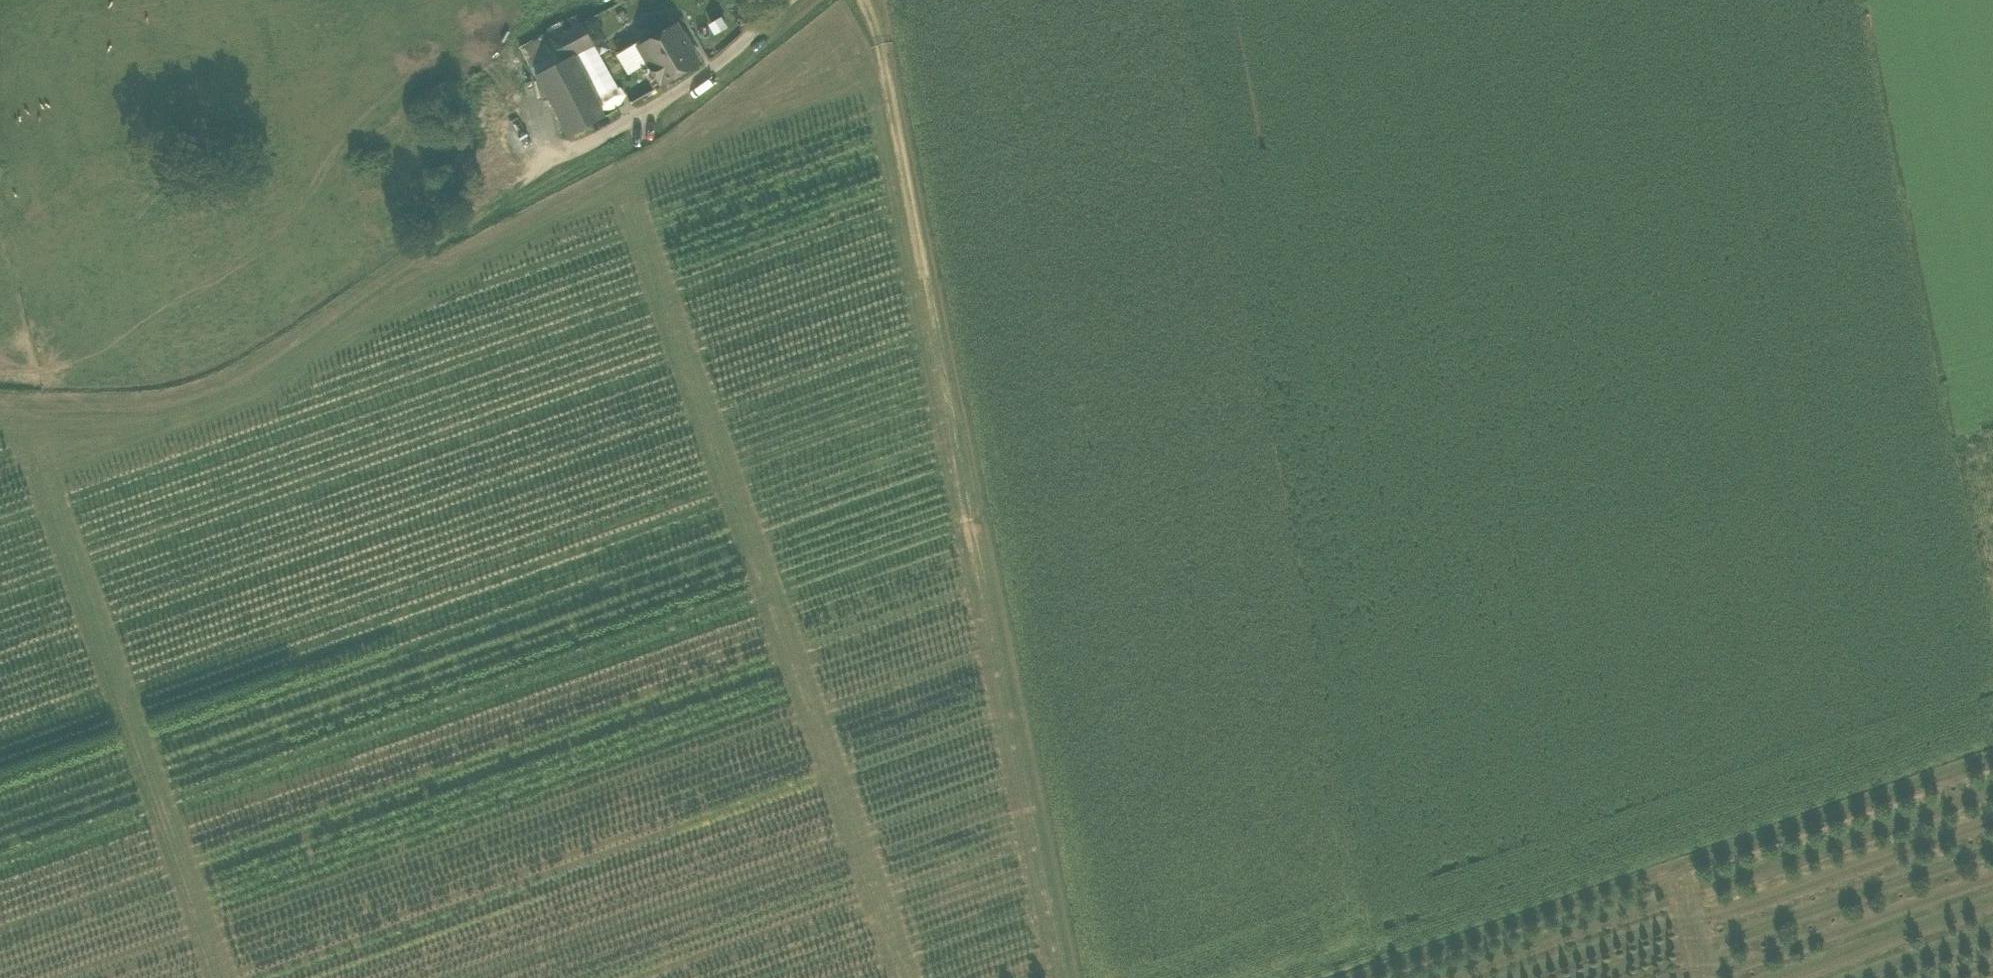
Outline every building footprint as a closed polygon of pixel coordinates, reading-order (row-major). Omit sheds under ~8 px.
[(582,22),(550,39),(547,32),(520,48),(535,75),(568,136),(605,116),(572,56),(594,44),(581,24),(582,22)] [(641,67),(653,86),(660,82),(661,83),(698,62),(676,24),(639,46),(649,62),(641,67)]
